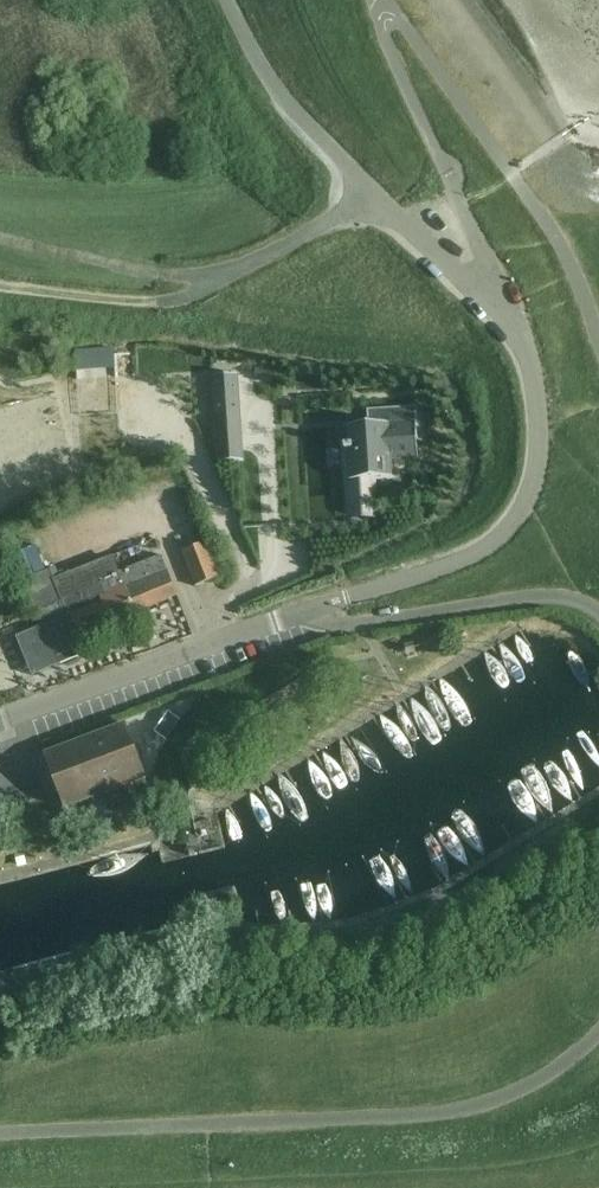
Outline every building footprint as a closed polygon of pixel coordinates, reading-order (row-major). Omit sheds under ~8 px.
[(270,368),(256,368),(256,379),(270,379),(270,368)] [(237,375),(212,376),(215,420),(240,418),(237,375)] [(391,461),(418,459),(417,445),(418,445),(416,407),(367,410),(368,425),(346,427),(347,446),(345,446),(349,515),(373,514),(374,525),(376,525),(375,501),(374,501),(373,479),(392,478),(391,461)] [(243,461),(240,418),(215,420),(218,462),(243,461)] [(195,585),(220,575),(206,541),(182,551),(195,585)] [(114,621),(134,613),(177,596),(160,556),(100,580),(103,586),(64,602),(67,610),(40,621),(43,627),(58,665),(84,654),(77,636),(114,621)] [(58,665),(43,627),(16,638),(31,676),(58,665)] [(165,739),(178,720),(167,712),(154,732),(165,739)] [(145,778),(144,775),(125,725),(45,755),(65,808),(145,778)]
